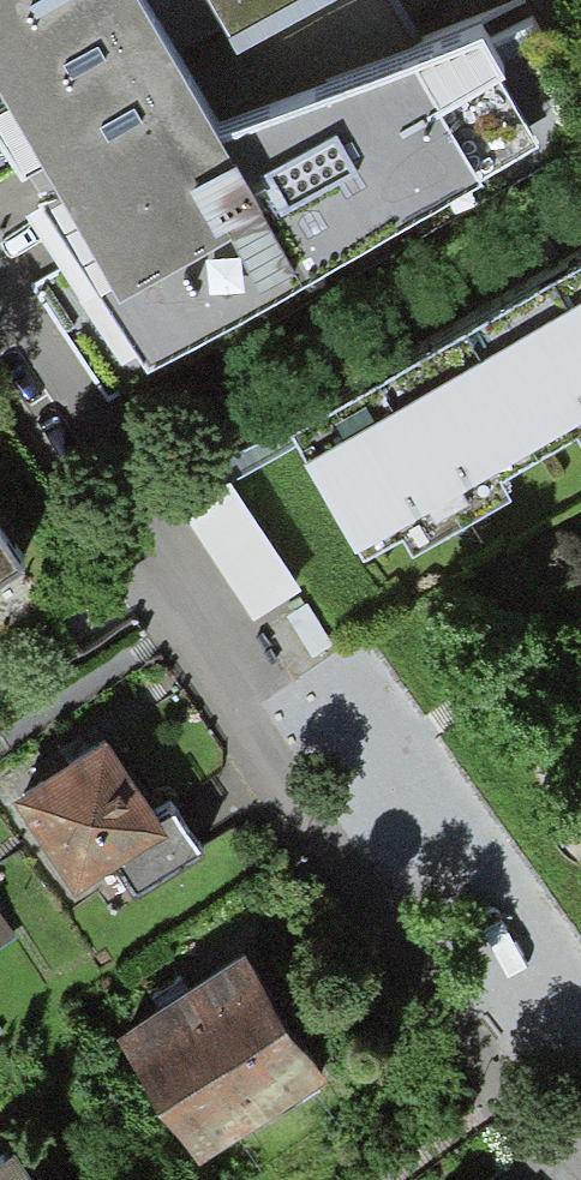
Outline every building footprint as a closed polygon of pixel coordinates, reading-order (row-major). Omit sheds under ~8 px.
[(145,0),(0,0),(0,140),(144,357),(580,112),(580,73),(534,0),(527,0),(211,118),(197,91),(181,61),(145,0)] [(181,61),(287,0),(145,0),(181,61)] [(580,433),(580,241),(278,420),(362,562),(580,433)] [(302,580),(230,470),(181,502),(254,612),(302,580)] [(28,577),(0,530),(0,594),(28,577)] [(307,599),(287,612),(313,654),(333,641),(307,599)] [(7,786),(68,890),(172,829),(111,725),(7,786)] [(8,909),(0,895),(0,914),(8,909)] [(117,1022),(194,1152),(325,1074),(247,944),(117,1022)] [(3,1150),(0,1152),(0,1179),(23,1179),(3,1150)]
